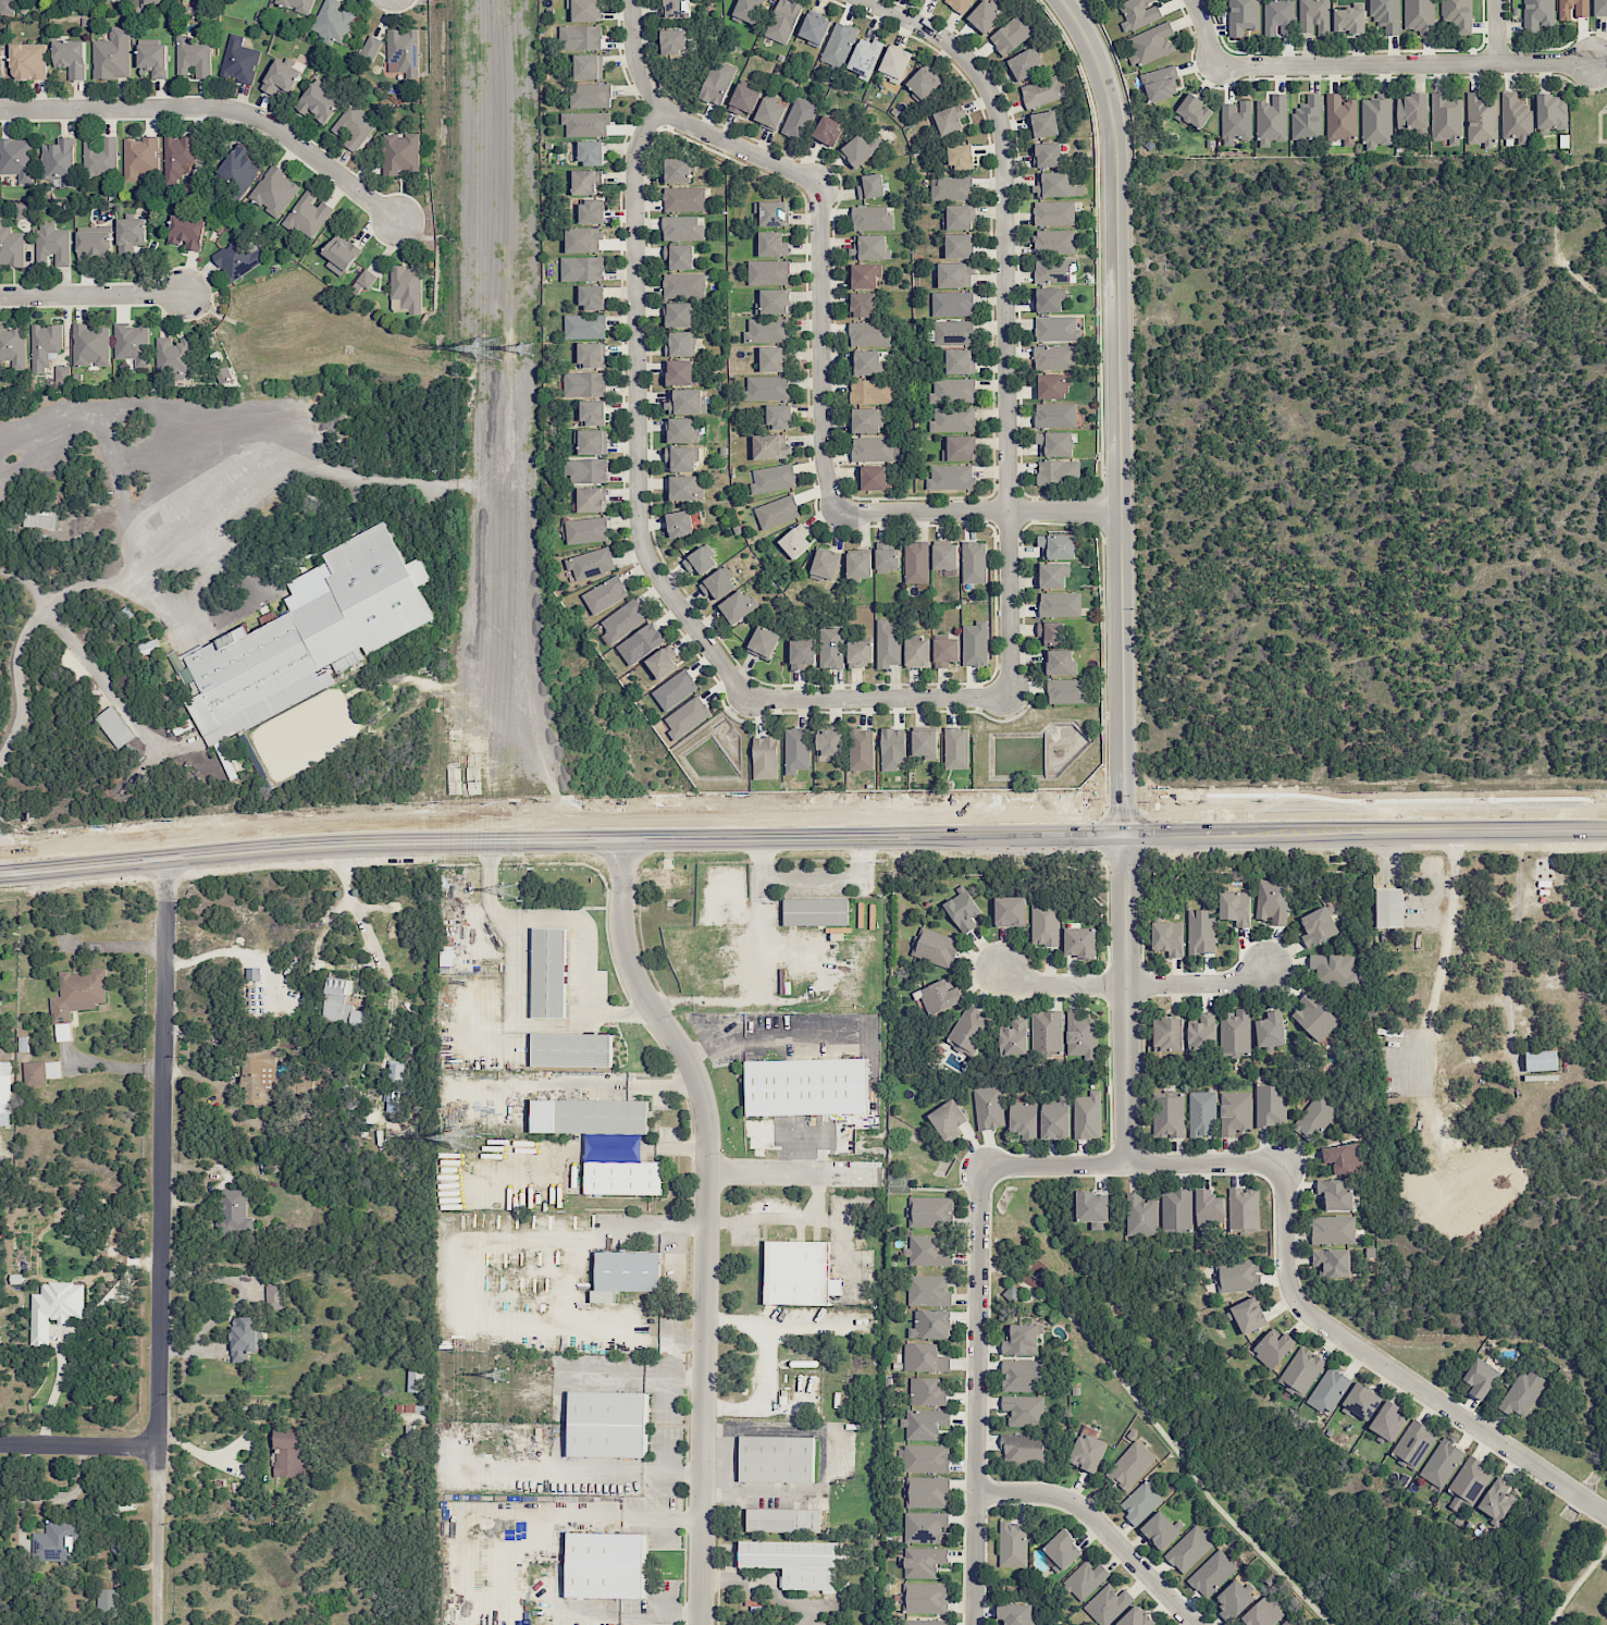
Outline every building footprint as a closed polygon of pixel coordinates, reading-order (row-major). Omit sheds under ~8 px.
[(14,14),(14,0),(0,0),(0,14),(14,14)] [(309,15),(314,0),(276,0),(275,4),(309,15)] [(358,11),(343,4),(343,3),(337,0),(324,0),(310,32),(332,42),(332,40),(343,45),(358,11)] [(600,0),(567,0),(567,8),(572,8),(573,22),(600,21),(600,0)] [(665,18),(690,17),(690,0),(665,0),(665,18)] [(766,0),(739,0),(732,16),(755,26),(766,0)] [(786,45),(802,6),(788,0),(779,0),(764,36),(786,45)] [(966,15),(973,0),(946,0),(944,4),(966,15)] [(987,0),(984,0),(967,18),(984,35),(1003,15),(987,0)] [(1157,1),(1159,1),(1158,0),(1125,0),(1119,2),(1125,20),(1120,22),(1124,32),(1163,18),(1157,1)] [(1229,37),(1244,36),(1243,29),(1259,29),(1258,0),(1228,0),(1229,37)] [(1264,36),(1278,36),(1278,33),(1294,33),(1294,0),(1263,0),(1264,36)] [(1299,32),(1315,32),(1315,35),(1329,35),(1329,0),(1299,0),(1299,32)] [(1399,35),(1399,0),(1370,0),(1371,23),(1385,23),(1385,35),(1399,35)] [(1418,29),(1418,33),(1435,33),(1434,0),(1404,0),(1404,29),(1418,29)] [(1471,0),(1441,0),(1442,24),(1456,24),(1456,34),(1471,34),(1471,0)] [(1553,0),(1523,0),(1523,32),(1538,33),(1539,26),(1552,26),(1553,0)] [(1572,20),(1572,17),(1589,17),(1589,0),(1558,0),(1559,20),(1572,20)] [(1606,15),(1606,0),(1593,0),(1593,15),(1606,15)] [(1334,8),(1334,32),(1364,33),(1365,9),(1334,8)] [(989,37),(1003,56),(1036,31),(1021,12),(989,37)] [(821,48),(830,20),(807,13),(799,35),(808,38),(806,43),(821,48)] [(857,29),(836,20),(819,61),(841,70),(857,29)] [(1174,53),(1169,36),(1174,34),(1171,23),(1129,36),(1138,64),(1174,53)] [(93,78),(129,78),(128,26),(109,26),(109,40),(93,40),(93,78)] [(559,26),(560,50),(602,49),(601,26),(559,26)] [(418,29),(387,29),(388,72),(402,72),(402,78),(418,78),(418,29)] [(662,54),(686,53),(686,29),(661,30),(662,54)] [(260,50),(241,46),(243,36),(230,33),(220,76),(252,84),(260,50)] [(210,39),(189,40),(188,34),(176,35),(177,75),(188,75),(188,66),(196,66),(196,78),(211,78),(210,39)] [(382,40),(368,34),(358,57),(373,63),(382,40)] [(868,79),(884,43),(874,39),(872,43),(860,38),(846,69),(868,79)] [(68,79),(85,79),(85,40),(54,40),(54,67),(68,66),(68,79)] [(12,44),(12,80),(46,79),(45,43),(12,44)] [(138,69),(151,68),(151,78),(167,78),(166,44),(138,44),(138,69)] [(900,83),(912,55),(889,45),(877,73),(900,83)] [(1017,82),(1045,69),(1035,47),(1007,60),(1017,82)] [(602,79),(603,55),(575,54),(574,78),(602,79)] [(262,88),(287,99),(301,70),(276,58),(262,88)] [(721,106),(737,68),(714,58),(698,97),(721,106)] [(941,82),(922,66),(904,86),(923,103),(941,82)] [(1142,74),(1149,103),(1181,94),(1173,66),(1142,74)] [(1058,89),(1063,88),(1060,75),(1020,85),(1026,108),(1060,99),(1058,89)] [(324,125),(340,101),(312,83),(297,107),(324,125)] [(742,110),(753,114),(760,90),(737,83),(728,111),(741,115),(742,110)] [(571,84),(570,107),(611,108),(611,85),(571,84)] [(1531,102),(1517,102),(1517,91),(1501,92),(1502,139),(1517,138),(1517,144),(1531,143),(1531,102)] [(1175,116),(1201,131),(1213,110),(1200,103),(1202,100),(1188,92),(1175,116)] [(1449,146),(1462,145),(1461,100),(1445,100),(1444,92),(1431,92),(1432,140),(1449,140),(1449,146)] [(1256,100),(1257,147),(1270,146),(1270,141),(1287,141),(1286,93),(1270,94),(1270,100),(1256,100)] [(1293,139),(1321,139),(1322,94),(1307,93),(1306,103),(1293,103),(1293,139)] [(1327,140),(1344,140),(1344,146),(1357,146),(1356,99),(1342,99),(1342,93),(1326,93),(1327,140)] [(1362,99),(1363,150),(1376,150),(1375,145),(1392,144),(1391,94),(1381,94),(1381,99),(1362,99)] [(1467,95),(1468,143),(1484,143),(1484,148),(1497,148),(1496,94),(1467,95)] [(1397,128),(1427,128),(1428,95),(1397,95),(1397,128)] [(775,131),(786,106),(764,96),(753,121),(775,131)] [(816,104),(796,96),(780,133),(801,141),(816,104)] [(1537,130),(1567,130),(1567,96),(1537,96),(1537,130)] [(1251,100),(1238,101),(1238,103),(1221,103),(1222,145),(1235,145),(1235,139),(1252,139),(1251,100)] [(378,121),(350,102),(330,131),(340,137),(346,128),(353,133),(344,145),(356,153),(378,121)] [(939,137),(963,130),(960,118),(965,117),(961,104),(932,112),(939,137)] [(1029,113),(1031,138),(1059,135),(1057,111),(1029,113)] [(561,113),(561,124),(566,124),(566,136),(607,136),(606,125),(610,125),(610,112),(561,113)] [(832,147),(844,125),(824,114),(812,136),(832,147)] [(419,133),(404,133),(404,135),(383,134),(383,175),(400,176),(400,170),(419,171),(419,133)] [(875,151),(859,133),(838,152),(854,170),(875,151)] [(124,182),(143,182),(143,172),(157,172),(156,136),(142,136),(142,140),(123,140),(124,182)] [(195,163),(195,136),(164,137),(164,185),(182,185),(182,164),(195,163)] [(116,137),(102,137),(102,149),(93,149),(93,141),(83,141),(84,175),(117,174),(116,137)] [(18,173),(18,183),(33,183),(31,138),(0,139),(0,174),(18,173)] [(59,145),(42,144),(42,187),(75,187),(75,138),(60,138),(59,145)] [(602,141),(578,141),(579,165),(603,164),(602,141)] [(263,168),(246,153),(249,149),(241,142),(218,170),(244,191),(263,168)] [(1034,143),(1035,167),(1062,167),(1062,142),(1034,143)] [(949,168),(973,167),(973,144),(948,145),(949,168)] [(692,158),(664,158),(664,183),(692,183),(692,158)] [(300,186),(271,165),(248,197),(277,218),(300,186)] [(601,169),(572,170),(573,195),(602,193),(601,169)] [(856,185),(858,200),(885,196),(882,172),(862,175),(864,184),(856,185)] [(1083,195),(1083,186),(1070,186),(1070,172),(1034,172),(1035,196),(1083,195)] [(973,199),(972,176),(937,177),(938,185),(931,185),(931,200),(973,199)] [(705,211),(704,187),(664,188),(664,212),(705,211)] [(315,195),(306,189),(284,221),(312,240),(333,207),(322,200),(318,207),(311,203),(315,195)] [(580,223),(604,223),(604,199),(579,200),(580,223)] [(787,226),(788,202),(756,201),(755,226),(787,226)] [(1075,201),(1034,201),(1034,225),(1075,225),(1075,201)] [(974,230),(974,205),(945,205),(944,229),(974,230)] [(887,206),(852,207),(852,229),(894,228),(893,214),(887,214),(887,206)] [(201,251),(205,219),(171,215),(168,241),(186,243),(185,249),(201,251)] [(697,216),(663,216),(663,240),(704,239),(703,224),(697,225),(697,216)] [(23,232),(10,232),(10,218),(0,218),(0,267),(24,267),(23,232)] [(118,218),(117,255),(132,255),(132,245),(145,245),(146,218),(118,218)] [(54,229),(54,222),(36,222),(37,263),(47,263),(47,255),(55,255),(55,266),(69,266),(69,229),(54,229)] [(566,252),(600,252),(600,228),(566,228),(566,252)] [(1075,253),(1074,230),(1035,230),(1035,254),(1075,253)] [(77,232),(78,262),(89,262),(89,255),(110,254),(110,231),(77,232)] [(756,256),(789,256),(789,242),(781,242),(781,231),(755,232),(756,256)] [(362,251),(338,232),(322,253),(330,259),(326,265),(342,277),(362,251)] [(946,258),(970,259),(971,234),(946,233),(946,258)] [(888,259),(888,235),(851,235),(852,259),(888,259)] [(212,253),(228,282),(267,261),(259,246),(249,251),(241,238),(212,253)] [(670,270),(693,269),(692,244),(664,246),(664,259),(670,259),(670,270)] [(561,257),(560,281),(603,281),(603,257),(561,257)] [(789,260),(748,261),(748,284),(789,283),(789,260)] [(1076,260),(1035,260),(1035,281),(1076,282),(1076,260)] [(973,263),(938,263),(938,287),(973,287),(973,263)] [(877,288),(877,277),(880,277),(880,264),(851,264),(850,288),(877,288)] [(391,311),(409,311),(409,314),(422,314),(421,266),(390,267),(391,311)] [(363,297),(378,278),(366,268),(350,287),(363,297)] [(664,274),(664,297),(705,296),(704,273),(664,274)] [(604,285),(579,286),(580,309),(604,308),(604,285)] [(1065,312),(1065,288),(1034,288),(1033,312),(1065,312)] [(790,289),(761,290),(761,302),(755,302),(755,314),(790,313),(790,289)] [(851,292),(850,317),(874,317),(875,293),(851,292)] [(973,315),(973,292),(932,293),(932,316),(973,315)] [(692,302),(666,303),(667,327),(692,327),(692,302)] [(564,316),(565,338),(606,337),(606,315),(564,316)] [(1036,342),(1083,341),(1082,328),(1077,328),(1077,316),(1035,316),(1036,342)] [(743,342),(789,341),(788,318),(748,319),(748,330),(743,330),(743,342)] [(933,322),(934,344),(974,343),(973,320),(933,322)] [(849,322),(850,345),(887,344),(887,321),(849,322)] [(73,365),(95,365),(95,366),(109,366),(109,327),(88,327),(88,323),(73,324),(73,365)] [(148,324),(114,324),(115,359),(135,358),(135,368),(149,368),(148,324)] [(12,370),(26,370),(24,328),(7,329),(7,325),(0,326),(0,360),(11,360),(12,370)] [(32,373),(48,373),(48,352),(62,352),(62,325),(32,325),(32,373)] [(694,356),(694,332),(667,331),(666,355),(694,356)] [(192,376),(191,340),(171,340),(171,337),(155,337),(157,374),(175,374),(176,377),(192,376)] [(605,343),(578,343),(578,368),(605,368),(605,343)] [(1074,345),(1034,346),(1034,369),(1074,368),(1074,345)] [(758,372),(784,372),(784,347),(758,347),(758,372)] [(947,374),(974,374),(973,349),(946,350),(947,374)] [(880,351),(853,350),(852,375),(880,375),(880,351)] [(667,360),(668,385),(693,385),(693,360),(667,360)] [(55,366),(56,382),(69,381),(69,366),(55,366)] [(564,373),(564,397),(607,396),(606,371),(564,373)] [(1039,374),(1038,399),(1068,399),(1069,374),(1039,374)] [(789,376),(746,376),(746,399),(789,399),(789,376)] [(976,378),(933,379),(934,392),(929,392),(929,403),(976,402),(976,378)] [(851,403),(893,404),(893,381),(851,380),(851,403)] [(703,389),(667,389),(667,413),(704,412),(703,389)] [(605,400),(580,401),(581,425),(605,425),(605,400)] [(1076,403),(1035,403),(1035,427),(1077,426),(1076,403)] [(791,404),(767,405),(767,429),(791,429),(791,404)] [(882,433),(882,409),(852,408),(852,432),(882,433)] [(930,431),(975,431),(976,408),(930,408),(930,431)] [(696,417),(669,418),(670,443),(697,442),(696,417)] [(579,454),(607,454),(607,429),(574,430),(575,445),(579,445),(579,454)] [(1073,456),(1073,432),(1036,433),(1036,445),(1040,445),(1041,456),(1073,456)] [(787,434),(753,435),(754,460),(788,459),(787,434)] [(975,435),(944,436),(944,461),(976,460),(975,435)] [(894,437),(852,437),(853,461),(894,460),(894,437)] [(665,447),(665,462),(672,462),(672,472),(697,472),(697,446),(665,447)] [(608,482),(607,458),(565,459),(565,483),(608,482)] [(1038,485),(1080,483),(1079,460),(1037,462),(1038,485)] [(751,494),(796,487),(793,463),(752,469),(754,483),(749,484),(751,494)] [(931,478),(926,478),(926,490),(974,489),(974,465),(931,466),(931,478)] [(886,466),(862,466),(862,491),(887,490),(886,466)] [(700,475),(669,476),(669,500),(701,500),(700,475)] [(575,512),(607,512),(606,487),(575,488),(575,512)] [(801,517),(793,494),(754,507),(761,530),(801,517)] [(56,506),(23,507),(24,528),(56,528),(56,506)] [(666,513),(670,537),(694,533),(691,509),(666,513)] [(608,542),(607,518),(566,519),(567,543),(608,542)] [(183,657),(187,666),(176,672),(184,686),(196,679),(202,692),(184,702),(209,748),(244,728),(246,731),(336,684),(330,670),(318,677),(314,670),(332,662),(337,672),(363,657),(358,648),(363,645),(368,654),(436,618),(419,587),(433,579),(421,557),(407,565),(384,522),(324,554),(334,574),(327,577),(334,589),(249,633),(244,625),(183,657)] [(814,543),(799,524),(778,541),(793,560),(814,543)] [(1075,559),(1075,535),(1037,535),(1037,547),(1043,547),(1043,559),(1075,559)] [(899,549),(891,549),(891,541),(876,542),(876,573),(890,573),(890,568),(900,568),(899,549)] [(928,541),(904,542),(905,584),(929,583),(928,541)] [(963,583),(986,583),(985,542),(962,542),(963,583)] [(718,563),(705,544),(685,558),(698,577),(718,563)] [(933,545),(933,570),(958,569),(957,544),(933,545)] [(616,568),(609,546),(565,560),(569,570),(573,569),(577,581),(616,568)] [(823,581),(824,578),(833,581),(841,555),(818,547),(809,577),(823,581)] [(872,577),(871,553),(847,553),(847,578),(872,577)] [(1065,589),(1065,576),(1069,576),(1070,564),(1038,563),(1038,588),(1065,589)] [(712,593),(717,601),(738,586),(724,566),(698,584),(706,597),(712,593)] [(582,592),(592,614),(629,597),(620,575),(582,592)] [(758,609),(745,588),(718,605),(731,625),(758,609)] [(1039,593),(1040,616),(1081,615),(1081,592),(1039,593)] [(611,644),(648,618),(634,598),(601,622),(608,630),(603,634),(611,644)] [(877,668),(890,668),(890,664),(901,664),(900,624),(888,624),(888,619),(876,619),(877,668)] [(963,666),(988,666),(987,619),(975,619),(975,625),(962,625),(963,666)] [(1039,645),(1064,645),(1063,621),(1038,622),(1039,645)] [(628,665),(665,643),(653,623),(616,644),(628,665)] [(781,635),(758,624),(746,650),(769,660),(781,635)] [(844,668),(843,626),(819,627),(820,669),(844,668)] [(139,643),(143,655),(161,650),(157,638),(139,643)] [(930,667),(930,638),(905,638),(906,667),(930,667)] [(934,639),(934,668),(949,668),(949,661),(959,661),(958,638),(934,639)] [(790,641),(791,670),(805,669),(805,663),(815,663),(815,640),(790,641)] [(848,667),(873,666),(872,640),(848,641),(848,667)] [(646,658),(658,680),(679,669),(673,658),(677,656),(671,645),(646,658)] [(1047,675),(1077,675),(1077,660),(1073,660),(1073,650),(1047,650),(1047,675)] [(652,692),(666,712),(699,688),(685,668),(652,692)] [(1048,703),(1088,703),(1088,678),(1048,679),(1048,703)] [(677,739),(712,714),(698,695),(663,720),(677,739)] [(96,716),(115,749),(133,739),(114,705),(96,716)] [(969,728),(945,727),(944,769),(968,769),(969,728)] [(797,769),(809,770),(810,729),(786,728),(784,775),(796,775),(797,769)] [(850,770),(873,770),(873,729),(851,729),(850,770)] [(905,729),(881,729),(882,771),(898,771),(898,763),(905,763),(905,729)] [(912,730),(913,755),(923,755),(923,760),(937,760),(937,729),(912,730)] [(841,731),(816,731),(817,755),(842,755),(841,731)] [(753,737),(754,779),(778,779),(777,737),(753,737)] [(1286,926),(1288,879),(1258,878),(1256,919),(1271,919),(1271,925),(1286,926)] [(976,925),(972,919),(982,912),(964,887),(942,903),(964,934),(976,925)] [(1376,927),(1403,927),(1402,888),(1376,889),(1376,927)] [(1219,920),(1235,920),(1235,927),(1249,927),(1250,891),(1220,891),(1219,920)] [(1059,945),(1058,894),(1031,895),(1032,945),(1059,945)] [(995,927),(1026,926),(1026,897),(995,897),(995,927)] [(783,899),(783,925),(848,925),(848,899),(783,899)] [(1301,936),(1307,949),(1339,932),(1325,905),(1300,918),(1307,933),(1301,936)] [(1213,909),(1188,910),(1189,954),(1214,953),(1213,909)] [(1182,922),(1152,922),(1153,951),(1168,950),(1168,957),(1183,957),(1182,922)] [(951,969),(961,940),(920,927),(911,955),(951,969)] [(533,928),(532,1018),(564,1018),(565,928),(533,928)] [(1096,957),(1096,928),(1065,928),(1064,957),(1096,957)] [(1354,956),(1310,954),(1309,968),(1317,968),(1317,985),(1362,986),(1362,973),(1353,973),(1354,956)] [(59,971),(61,996),(50,997),(52,1023),(71,1021),(71,1010),(96,1008),(96,1003),(107,1002),(104,969),(70,972),(70,970),(59,971)] [(326,978),(322,1022),(366,1026),(367,1011),(353,1009),(354,1004),(348,1004),(350,980),(326,978)] [(918,989),(928,1016),(965,1002),(959,986),(950,990),(946,979),(918,989)] [(1291,1016),(1318,1042),(1340,1021),(1308,990),(1300,999),(1304,1003),(1291,1016)] [(992,1018),(969,1004),(945,1042),(968,1056),(992,1018)] [(1250,1008),(1236,1009),(1236,1013),(1220,1013),(1220,1053),(1229,1053),(1229,1056),(1250,1056),(1250,1008)] [(1081,1010),(1066,1011),(1067,1055),(1084,1055),(1085,1062),(1097,1061),(1096,1017),(1081,1018),(1081,1010)] [(1032,1011),(1032,1055),(1062,1054),(1062,1011),(1032,1011)] [(1268,1011),(1268,1020),(1256,1020),(1257,1046),(1285,1045),(1283,1011),(1268,1011)] [(1215,1012),(1200,1012),(1200,1019),(1188,1020),(1188,1051),(1216,1051),(1215,1012)] [(1027,1054),(1027,1017),(1012,1017),(1012,1028),(999,1028),(999,1054),(1027,1054)] [(1183,1051),(1183,1018),(1154,1018),(1154,1051),(1183,1051)] [(531,1033),(531,1066),(610,1067),(611,1034),(531,1033)] [(275,1050),(242,1051),(243,1105),(263,1105),(262,1097),(276,1097),(275,1050)] [(1557,1070),(1556,1050),(1526,1051),(1526,1072),(1557,1070)] [(745,1060),(746,1117),(868,1113),(866,1057),(745,1060)] [(60,1060),(23,1062),(24,1091),(47,1090),(47,1078),(61,1078),(60,1060)] [(0,1061),(0,1126),(10,1126),(11,1061),(0,1061)] [(402,1102),(405,1064),(389,1063),(387,1101),(402,1102)] [(978,1130),(1005,1127),(998,1084),(972,1088),(978,1130)] [(1256,1126),(1286,1127),(1287,1086),(1256,1085),(1256,1126)] [(1073,1096),(1074,1139),(1101,1138),(1100,1090),(1089,1090),(1089,1096),(1073,1096)] [(1215,1091),(1189,1092),(1189,1136),(1216,1136),(1215,1091)] [(1333,1113),(1329,1110),(1334,1102),(1315,1091),(1292,1131),(1315,1144),(1333,1113)] [(1220,1092),(1220,1137),(1236,1137),(1236,1130),(1251,1130),(1251,1092),(1220,1092)] [(1153,1137),(1183,1138),(1184,1094),(1154,1093),(1153,1137)] [(1041,1138),(1069,1138),(1070,1095),(1058,1095),(1058,1102),(1041,1102),(1041,1138)] [(961,1135),(957,1127),(967,1121),(955,1098),(928,1113),(945,1144),(961,1135)] [(531,1099),(531,1132),(647,1133),(647,1117),(651,1117),(651,1110),(647,1110),(647,1100),(531,1099)] [(1037,1101),(1009,1102),(1010,1131),(1021,1131),(1021,1139),(1038,1139),(1037,1101)] [(1331,1173),(1361,1172),(1359,1144),(1322,1146),(1323,1163),(1330,1163),(1331,1173)] [(583,1161),(583,1194),(660,1195),(662,1162),(583,1161)] [(1326,1210),(1353,1210),(1352,1189),(1343,1189),(1343,1179),(1316,1180),(1317,1194),(1325,1194),(1326,1210)] [(1224,1197),(1214,1198),(1214,1188),(1196,1189),(1197,1226),(1225,1226),(1224,1197)] [(1259,1188),(1228,1188),(1229,1232),(1259,1232),(1259,1188)] [(245,1217),(246,1190),(222,1189),(221,1233),(252,1234),(253,1217),(245,1217)] [(1191,1189),(1161,1190),(1162,1231),(1192,1230),(1191,1189)] [(1108,1192),(1077,1193),(1077,1221),(1091,1221),(1091,1230),(1103,1230),(1103,1222),(1109,1222),(1108,1192)] [(1157,1235),(1157,1200),(1141,1200),(1141,1192),(1126,1192),(1126,1235),(1157,1235)] [(953,1197),(907,1197),(908,1227),(953,1226),(953,1197)] [(1312,1242),(1354,1243),(1355,1216),(1312,1216),(1312,1242)] [(951,1252),(941,1252),(941,1235),(909,1236),(909,1248),(908,1248),(908,1266),(952,1265),(951,1252)] [(765,1240),(764,1304),(828,1305),(828,1295),(841,1295),(841,1279),(828,1279),(829,1241),(765,1240)] [(1349,1249),(1312,1250),(1312,1265),(1319,1265),(1319,1277),(1350,1276),(1349,1249)] [(595,1251),(595,1290),(660,1290),(660,1252),(595,1251)] [(1218,1293),(1260,1288),(1257,1258),(1214,1263),(1218,1293)] [(947,1275),(908,1275),(908,1304),(952,1303),(952,1292),(948,1292),(947,1275)] [(83,1320),(84,1283),(41,1282),(41,1294),(31,1294),(31,1345),(49,1346),(49,1320),(83,1320)] [(283,1285),(266,1285),(266,1309),(282,1309),(283,1285)] [(1022,1295),(1014,1285),(1003,1293),(1011,1303),(1022,1295)] [(1268,1324),(1256,1296),(1231,1306),(1243,1335),(1268,1324)] [(951,1338),(952,1310),(916,1310),(915,1327),(908,1327),(908,1337),(951,1338)] [(249,1361),(248,1351),(261,1351),(259,1316),(230,1317),(233,1362),(249,1361)] [(1037,1355),(1038,1325),(1008,1324),(1007,1339),(1002,1339),(1001,1354),(1037,1355)] [(1272,1369),(1297,1343),(1286,1332),(1279,1339),(1270,1330),(1251,1350),(1272,1369)] [(950,1372),(951,1356),(938,1356),(938,1344),(905,1343),(904,1371),(950,1372)] [(1326,1362),(1301,1345),(1277,1382),(1302,1398),(1326,1362)] [(1469,1392),(1481,1400),(1500,1373),(1477,1357),(1462,1379),(1473,1386),(1469,1392)] [(1002,1392),(1043,1391),(1042,1360),(1002,1361),(1002,1392)] [(1331,1415),(1351,1378),(1328,1365),(1307,1402),(1331,1415)] [(1498,1406),(1520,1421),(1548,1382),(1526,1366),(1498,1406)] [(424,1368),(408,1368),(408,1392),(424,1391),(424,1368)] [(948,1405),(948,1388),(937,1388),(938,1378),(910,1377),(910,1405),(948,1405)] [(1383,1395),(1355,1381),(1342,1406),(1370,1420),(1383,1395)] [(568,1391),(567,1456),(643,1457),(644,1393),(568,1391)] [(1009,1427),(1044,1427),(1045,1396),(1002,1396),(1001,1410),(1009,1410),(1009,1427)] [(1400,1407),(1387,1399),(1369,1428),(1392,1442),(1406,1420),(1396,1413),(1400,1407)] [(906,1440),(938,1440),(938,1425),(950,1425),(950,1410),(906,1410),(906,1419),(901,1419),(901,1427),(906,1427),(906,1440)] [(1438,1435),(1413,1418),(1390,1454),(1415,1470),(1438,1435)] [(272,1477),(302,1477),(304,1428),(274,1427),(272,1477)] [(1045,1435),(1001,1435),(1001,1450),(1004,1450),(1004,1463),(1045,1463),(1045,1435)] [(740,1436),(740,1481),(813,1482),(813,1437),(740,1436)] [(1442,1489),(1465,1452),(1442,1438),(1419,1475),(1442,1489)] [(1156,1458),(1136,1439),(1105,1473),(1125,1491),(1156,1458)] [(949,1446),(902,1445),(902,1472),(949,1473),(949,1446)] [(1447,1494),(1473,1507),(1493,1468),(1467,1455),(1447,1494)] [(1477,1507),(1500,1522),(1516,1498),(1506,1491),(1510,1485),(1498,1476),(1477,1507)] [(949,1478),(905,1477),(904,1507),(948,1508),(949,1478)] [(1118,1506),(1135,1525),(1165,1497),(1148,1479),(1118,1506)] [(746,1509),(746,1531),(820,1532),(820,1510),(746,1509)] [(1160,1552),(1181,1533),(1160,1510),(1140,1529),(1160,1552)] [(904,1542),(940,1543),(940,1527),(948,1527),(949,1513),(904,1512),(904,1542)] [(77,1520),(45,1519),(45,1533),(32,1533),(31,1560),(76,1562),(77,1520)] [(1026,1567),(1027,1523),(1000,1522),(999,1566),(1026,1567)] [(1199,1522),(1164,1555),(1182,1574),(1216,1541),(1199,1522)] [(1041,1550),(1061,1572),(1084,1551),(1063,1529),(1041,1550)] [(566,1532),(565,1597),(642,1598),(643,1534),(566,1532)] [(740,1540),(740,1552),(734,1552),(734,1566),(783,1567),(782,1589),(835,1590),(836,1541),(740,1540)] [(948,1548),(902,1548),(902,1564),(904,1564),(904,1578),(936,1578),(937,1564),(947,1564),(948,1548)] [(1238,1567),(1220,1548),(1187,1579),(1205,1599),(1238,1567)] [(1100,1563),(1094,1568),(1086,1560),(1062,1582),(1080,1602),(1110,1574),(1100,1563)] [(1216,1597),(1224,1606),(1218,1611),(1229,1623),(1256,1599),(1237,1578),(1216,1597)] [(947,1583),(903,1583),(902,1613),(947,1614),(947,1583)] [(1119,1594),(1108,1583),(1083,1607),(1100,1624),(1106,1624),(1134,1599),(1125,1589),(1119,1594)] [(119,1589),(98,1588),(97,1614),(118,1614),(119,1589)] [(1247,1624),(1274,1624),(1286,1613),(1267,1594),(1241,1619),(1247,1624)] [(1138,1603),(1114,1624),(1154,1624),(1157,1623),(1138,1603)] [(998,1604),(998,1619),(1005,1619),(1005,1624),(1037,1624),(1038,1615),(1031,1615),(1032,1604),(998,1604)]
